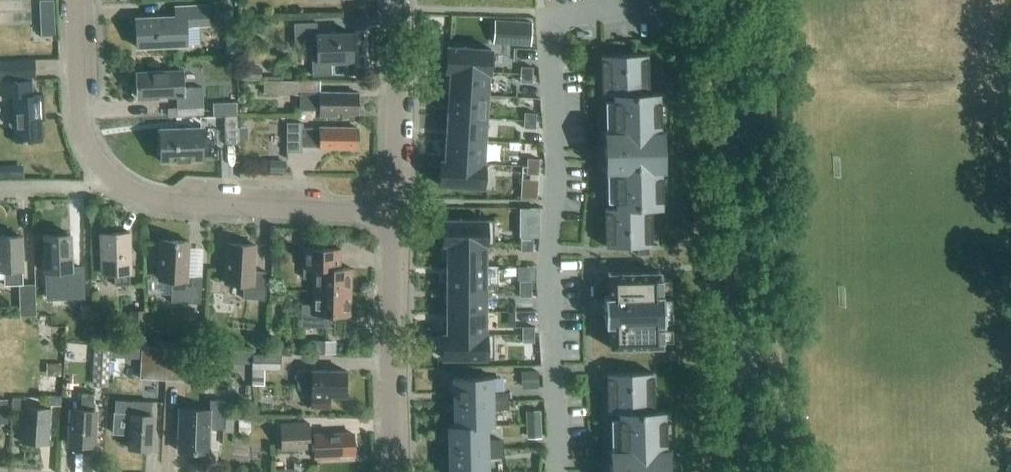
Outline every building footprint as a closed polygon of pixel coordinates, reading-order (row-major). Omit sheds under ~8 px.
[(136,48),(186,46),(185,27),(208,26),(208,7),(180,8),(180,17),(135,19),(136,48)] [(531,46),(532,23),(494,20),(493,44),(531,46)] [(38,38),(55,37),(55,23),(37,24),(38,38)] [(310,75),(330,74),(330,63),(337,63),(352,63),(351,34),(316,35),(315,24),(292,25),(294,49),(310,48),(310,75)] [(449,46),(448,70),(452,71),(490,73),(491,73),(492,49),(449,46)] [(613,132),(610,132),(610,145),(603,146),(603,156),(610,156),(611,171),(614,171),(615,208),(604,208),(605,247),(633,247),(645,246),(651,246),(650,208),(660,208),(659,170),(663,170),(662,130),(658,130),(657,92),(647,93),(646,55),(600,56),(601,96),(612,95),(613,132)] [(0,64),(0,82),(6,82),(13,82),(13,76),(12,63),(0,64)] [(262,82),(263,68),(241,67),(240,81),(262,82)] [(532,76),(532,68),(520,67),(520,75),(532,76)] [(181,89),(180,71),(137,73),(138,99),(176,98),(176,108),(167,109),(168,118),(203,116),(202,89),(181,89)] [(452,71),(450,93),(489,96),(490,73),(452,71)] [(532,83),(532,76),(520,75),(519,82),(532,83)] [(31,81),(1,83),(1,99),(14,98),(14,113),(11,113),(8,117),(8,125),(12,128),(15,128),(16,141),(40,140),(39,113),(43,113),(42,96),(32,97),(31,81)] [(297,94),(297,81),(264,81),(264,94),(297,94)] [(450,93),(449,116),(488,118),(489,96),(450,93)] [(356,94),(319,94),(300,94),(300,109),(319,109),(319,116),(336,117),(336,113),(356,114),(356,94)] [(536,122),(536,113),(524,113),(524,121),(536,122)] [(225,145),(238,144),(237,116),(224,116),(225,145)] [(449,116),(448,139),(487,141),(488,118),(449,116)] [(318,128),(301,128),(301,123),(285,123),(285,152),(300,152),(300,147),(318,147),(318,148),(356,149),(356,128),(318,128)] [(160,162),(202,161),(201,129),(159,130),(160,162)] [(448,139),(446,162),(485,164),(487,141),(448,139)] [(538,167),(539,159),(527,159),(526,167),(538,167)] [(442,161),(441,185),(484,188),(486,164),(442,161)] [(526,167),(526,175),(538,176),(538,167),(526,167)] [(441,218),(441,243),(484,244),(484,219),(441,218)] [(129,285),(129,271),(128,233),(100,234),(101,272),(114,272),(114,286),(129,285)] [(71,268),(70,235),(43,236),(44,272),(51,271),(53,298),(83,297),(81,268),(71,268)] [(532,244),(532,236),(520,236),(520,244),(532,244)] [(22,270),(21,237),(0,237),(0,271),(3,271),(4,286),(18,286),(20,317),(36,316),(35,285),(22,285),(22,270)] [(200,304),(201,277),(187,277),(189,242),(160,241),(158,280),(171,281),(170,303),(200,304)] [(264,300),(266,272),(254,272),(255,246),(226,244),(224,283),(243,285),(242,299),(264,300)] [(445,244),(445,267),(484,266),(484,244),(445,244)] [(645,254),(645,246),(633,247),(633,255),(645,254)] [(312,292),(351,293),(351,269),(340,269),(341,250),(303,248),(302,278),(312,278),(312,292)] [(445,267),(445,289),(485,289),(484,266),(445,267)] [(605,295),(601,295),(601,326),(606,325),(606,348),(659,347),(658,325),(662,324),(661,294),(658,294),(658,271),(605,272),(605,295)] [(519,290),(531,290),(531,281),(519,281),(519,290)] [(484,289),(445,290),(445,313),(485,312),(484,289)] [(350,317),(351,293),(312,292),(311,305),(302,304),(301,328),(315,328),(315,338),(325,338),(326,316),(350,317)] [(130,346),(146,346),(145,310),(129,311),(130,346)] [(445,313),(445,335),(485,334),(485,312),(445,313)] [(534,335),(534,327),(522,327),(522,335),(534,335)] [(442,335),(442,360),(485,359),(485,335),(442,335)] [(335,354),(335,341),(312,340),(311,354),(335,354)] [(67,345),(67,359),(81,360),(81,346),(67,345)] [(107,386),(109,347),(94,346),(92,385),(107,386)] [(166,381),(167,349),(141,347),(139,379),(166,381)] [(167,349),(166,381),(184,382),(185,349),(167,349)] [(252,364),(252,354),(252,351),(231,350),(230,363),(252,364)] [(252,354),(252,364),(252,385),(263,385),(264,369),(280,370),(280,355),(252,354)] [(345,397),(345,371),(311,371),(296,371),(296,390),(311,390),(311,409),(328,409),(328,397),(345,397)] [(542,371),(524,371),(525,388),(542,388),(542,371)] [(609,464),(609,471),(669,471),(668,448),(664,449),(663,411),(653,411),(652,373),(606,374),(607,414),(618,413),(619,450),(616,450),(616,463),(609,464)] [(492,377),(452,377),(452,401),(453,401),(508,401),(508,393),(492,392),(492,377)] [(92,412),(93,396),(81,395),(80,411),(70,410),(68,445),(93,447),(95,412),(92,412)] [(60,406),(60,397),(46,397),(46,406),(60,406)] [(209,411),(179,410),(177,451),(207,452),(208,429),(223,429),(224,401),(209,400),(209,411)] [(452,401),(452,425),(470,424),(470,426),(470,427),(487,427),(493,427),(493,411),(508,409),(508,401),(453,401),(452,401)] [(150,416),(151,403),(133,402),(132,415),(130,415),(128,449),(150,450),(152,416),(150,416)] [(48,444),(50,410),(22,408),(20,443),(48,444)] [(544,410),(529,411),(529,425),(544,425),(544,410)] [(309,437),(308,424),(280,425),(281,450),(314,450),(315,459),(338,458),(338,454),(353,454),(353,435),(309,437)] [(487,428),(487,427),(470,427),(470,426),(470,424),(452,425),(446,425),(446,450),(448,450),(503,450),(503,442),(487,440),(487,428)] [(544,425),(529,425),(530,438),(545,438),(544,425)] [(488,459),(503,458),(503,450),(448,450),(446,450),(446,471),(488,471),(488,459)]
